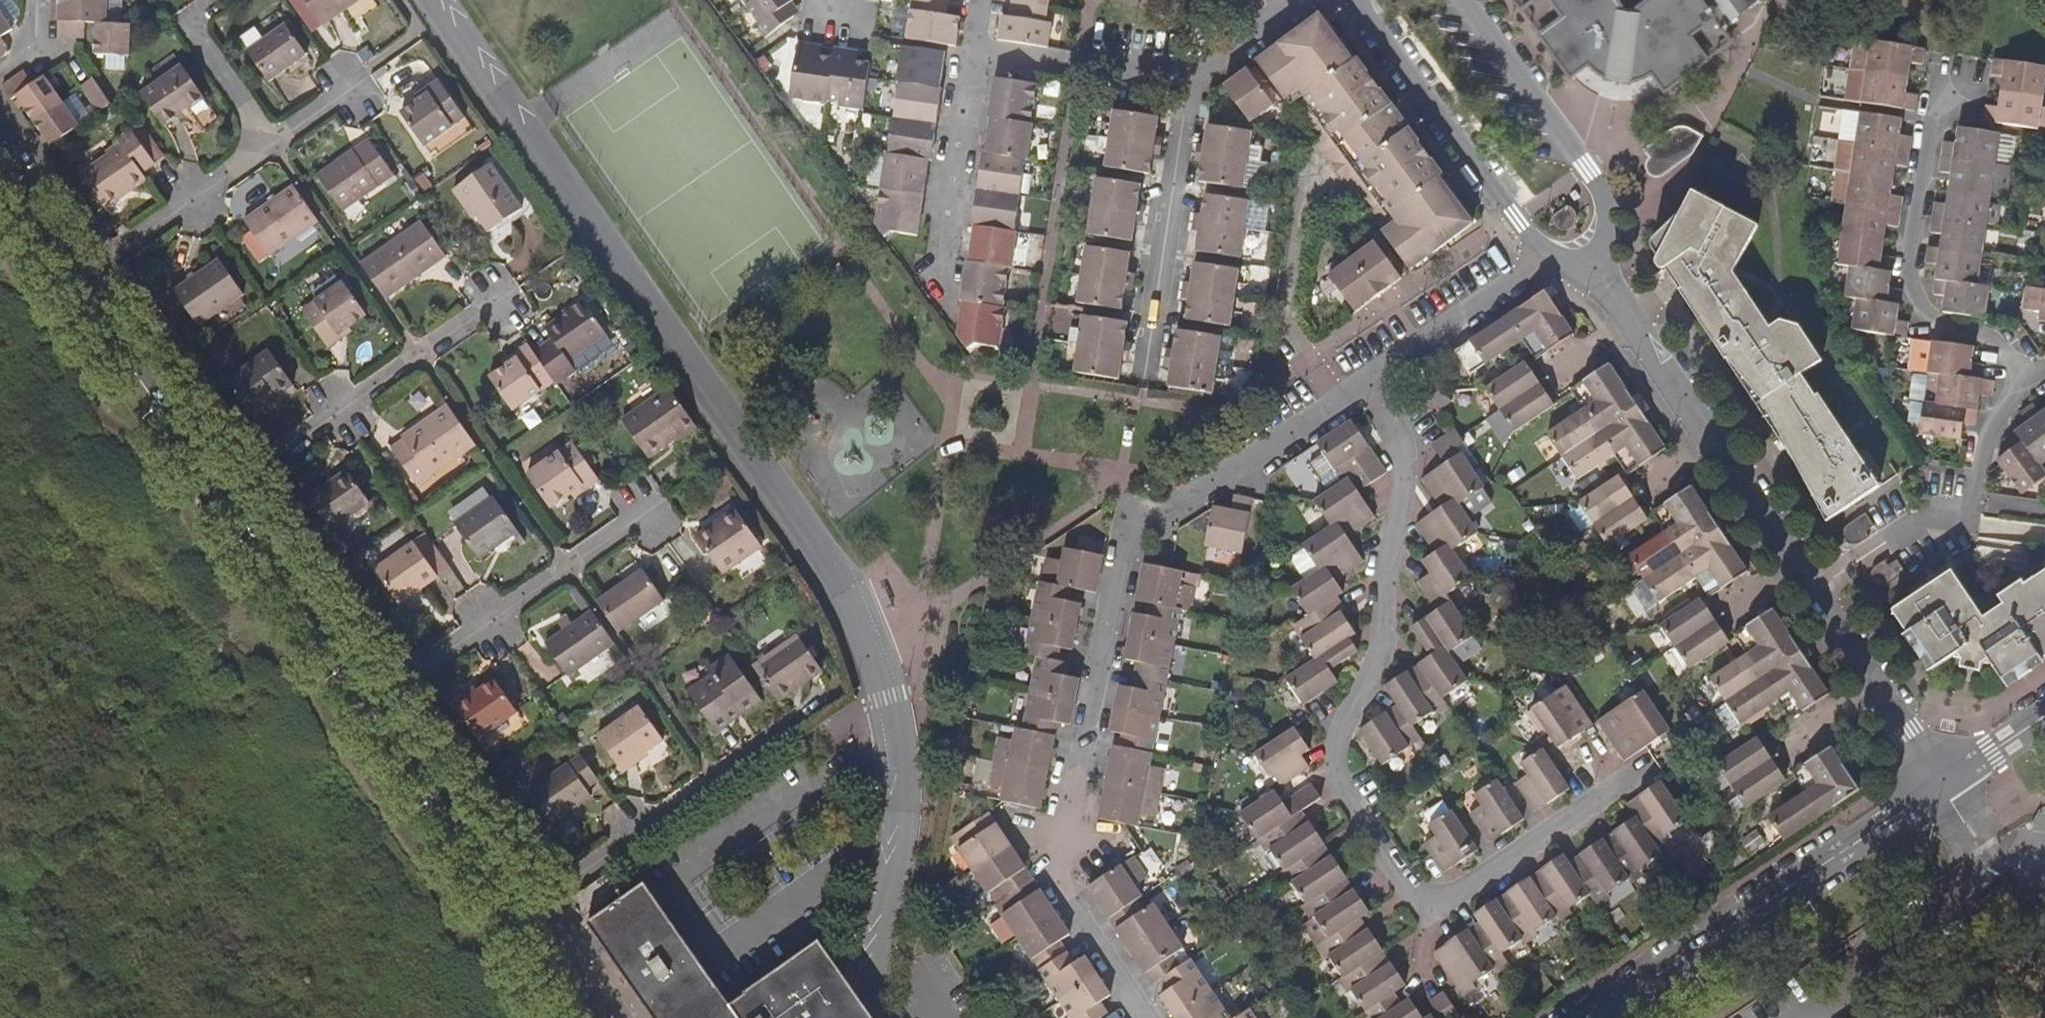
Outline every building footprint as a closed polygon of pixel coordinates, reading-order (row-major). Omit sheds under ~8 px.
[(47,9),(56,9),(56,21),(76,22),(95,23),(104,24),(105,0),(48,0),(47,9)] [(311,34),(323,26),(305,0),(288,0),(311,34)] [(351,0),(305,0),(323,26),(346,10),(343,5),(351,0)] [(343,5),(346,10),(360,0),(351,0),(343,5)] [(792,1),(794,0),(743,0),(760,24),(756,27),(764,39),(795,16),(787,4),(792,1)] [(956,48),(961,17),(947,14),(949,2),(937,0),(910,0),(904,40),(956,48)] [(1013,2),(1050,8),(1051,0),(1013,0),(1013,2)] [(1566,62),(1580,53),(1589,66),(1610,51),(1615,17),(1602,0),(1517,0),(1566,62)] [(1652,73),(1637,53),(1641,20),(1659,7),(1654,0),(1643,0),(1629,11),(1621,0),(1602,0),(1615,17),(1610,51),(1589,66),(1595,71),(1599,74),(1604,76),(1635,81),(1640,80),(1646,77),(1652,73)] [(1659,7),(1641,20),(1637,53),(1652,73),(1654,75),(1665,65),(1677,81),(1722,48),(1714,35),(1724,29),(1760,2),(1760,0),(1654,0),(1659,7)] [(801,13),(792,1),(787,4),(795,16),(801,13)] [(1050,8),(1013,2),(1010,19),(1002,18),(997,39),(1049,47),(1053,25),(1047,24),(1050,8)] [(47,21),(54,21),(56,21),(56,9),(47,9),(47,21)] [(1317,144),(1366,209),(1379,225),(1413,272),(1418,268),(1475,225),(1440,178),(1442,176),(1403,122),(1397,127),(1390,117),(1396,113),(1356,59),(1353,61),(1319,16),(1256,62),(1291,109),(1310,134),(1317,144)] [(56,21),(54,21),(54,37),(73,38),(76,39),(76,22),(56,21)] [(126,56),(128,25),(104,24),(95,23),(93,54),(106,55),(126,56)] [(285,25),(247,51),(269,84),(307,58),(285,25)] [(1732,41),(1724,29),(1714,35),(1722,48),(1732,41)] [(1854,41),(1849,72),(1864,74),(1908,80),(1910,68),(1911,65),(1923,67),(1923,59),(1924,52),(1854,41)] [(827,101),(834,57),(822,55),(816,54),(817,44),(798,43),(790,100),(826,105),(827,101)] [(368,47),(356,54),(362,63),(374,55),(368,47)] [(834,57),(827,101),(839,102),(838,107),(863,111),(868,81),(870,63),(859,61),(852,60),(854,51),(835,48),(834,57)] [(896,85),(899,86),(940,91),(945,56),(901,49),(896,85)] [(1576,75),(1589,66),(1580,53),(1566,62),(1576,75)] [(126,56),(106,55),(105,70),(126,71),(126,56)] [(1994,63),(1993,70),(1992,78),(2003,79),(2002,84),(2001,94),(2043,100),(2044,87),(2044,71),(1994,63)] [(183,65),(142,93),(164,125),(205,97),(183,65)] [(1666,90),(1677,81),(1665,65),(1654,75),(1666,90)] [(1243,71),(1223,86),(1252,124),(1276,106),(1248,67),(1243,71)] [(1022,70),(1020,82),(1034,84),(1036,72),(1022,70)] [(0,85),(0,89),(9,102),(14,99),(29,121),(56,101),(39,77),(29,84),(20,71),(0,85)] [(1860,105),(1904,111),(1916,113),(1917,104),(1918,96),(1907,94),(1907,90),(1908,80),(1864,74),(1860,105)] [(95,114),(108,105),(89,78),(76,86),(95,114)] [(1039,85),(1034,84),(1020,82),(994,78),(988,119),(991,120),(1032,126),(1039,85)] [(435,81),(423,89),(426,93),(415,102),(399,114),(422,146),(461,118),(435,81)] [(942,92),(940,91),(899,86),(893,122),(937,129),(942,92)] [(412,98),(415,102),(426,93),(423,89),(412,98)] [(2001,94),(1999,103),(1998,109),(1987,107),(1986,115),(1984,123),(2039,131),(2039,128),(2044,128),(2044,109),(2042,109),(2043,100),(2001,94)] [(56,101),(29,121),(47,148),(75,128),(56,101)] [(111,106),(100,114),(105,122),(117,114),(111,106)] [(1113,113),(1110,136),(1156,143),(1156,136),(1158,127),(1159,119),(1113,113)] [(1403,122),(1396,113),(1390,117),(1397,127),(1403,122)] [(1901,132),(1903,122),(1858,115),(1842,113),(1838,145),(1854,147),(1910,154),(1911,146),(1912,139),(1901,137),(1901,132)] [(872,119),(863,118),(861,129),(870,130),(872,119)] [(1034,126),(1032,126),(991,120),(986,155),(1026,161),(1029,162),(1034,126)] [(933,165),(937,129),(893,122),(887,158),(930,164),(933,165)] [(1204,149),(1203,155),(1249,162),(1253,133),(1207,126),(1205,136),(1204,149)] [(1697,148),(1704,135),(1683,126),(1678,126),(1674,127),(1644,149),(1649,158),(1646,163),(1645,168),(1647,171),(1649,174),(1657,177),(1661,177),(1664,175),(1694,153),(1697,148)] [(122,144),(83,172),(107,206),(147,179),(141,171),(153,162),(132,130),(119,139),(122,144)] [(2000,136),(1983,134),(1959,131),(1957,141),(1956,146),(1945,144),(1944,151),(1943,159),(1996,167),(2000,136)] [(1137,169),(1151,171),(1153,160),(1155,148),(1156,143),(1110,136),(1105,165),(1137,169)] [(367,139),(316,174),(341,210),(392,174),(367,139)] [(1849,176),(1894,183),(1895,170),(1896,167),(1908,169),(1909,161),(1910,154),(1854,147),(1838,145),(1834,174),(1849,176)] [(1824,154),(1813,153),(1811,168),(1822,170),(1824,154)] [(1026,161),(986,155),(983,155),(978,190),(1021,196),(1026,161)] [(1249,162),(1203,155),(1202,161),(1200,176),(1199,183),(1219,186),(1245,190),(1249,162)] [(925,200),(930,164),(887,158),(885,157),(879,193),(925,200)] [(1951,179),(1949,190),(1992,197),(1996,167),(1943,159),(1942,165),(1940,174),(1952,175),(1951,179)] [(451,187),(465,206),(470,207),(474,213),(486,230),(519,206),(488,162),(451,187)] [(1142,181),(1136,181),(1097,176),(1093,203),(1138,210),(1139,203),(1140,190),(1142,181)] [(1845,206),(1901,214),(1902,205),(1903,198),(1892,197),(1893,191),(1894,183),(1849,176),(1845,206)] [(405,185),(414,197),(420,193),(411,181),(405,185)] [(317,220),(291,184),(243,219),(268,254),(317,220)] [(973,226),(976,227),(1015,233),(1021,196),(978,190),(973,226)] [(1934,211),(1934,219),(1987,227),(1998,228),(2001,206),(1991,204),(1992,197),(1949,190),(1948,201),(1947,205),(1935,204),(1934,211)] [(874,225),(883,237),(891,232),(920,236),(925,200),(879,193),(874,225)] [(1830,520),(1862,499),(1880,487),(1819,396),(1817,397),(1802,376),(1822,362),(1798,328),(1780,322),(1772,328),(1734,273),(1757,228),(1716,205),(1705,194),(1701,197),(1694,194),(1691,196),(1679,221),(1653,241),(1651,247),(1650,253),(1657,266),(1662,271),(1668,270),(1727,356),(1765,404),(1812,494),(1830,520)] [(1251,203),(1217,198),(1204,196),(1203,207),(1201,219),(1200,225),(1247,231),(1251,203)] [(1137,215),(1138,210),(1093,203),(1089,232),(1128,237),(1134,238),(1135,228),(1137,215)] [(470,215),(474,213),(470,207),(465,206),(470,215)] [(1841,237),(1885,243),(1887,231),(1887,228),(1899,230),(1900,221),(1901,214),(1845,206),(1841,237)] [(1575,214),(1570,207),(1552,219),(1558,228),(1562,231),(1565,231),(1569,230),(1574,226),(1576,224),(1576,220),(1576,217),(1575,214)] [(358,261),(383,296),(442,253),(418,219),(358,261)] [(1943,240),(1941,251),(1982,257),(1987,227),(1934,219),(1932,227),(1931,235),(1943,236),(1943,240)] [(1196,252),(1209,254),(1242,259),(1247,231),(1200,225),(1199,230),(1197,243),(1196,252)] [(1019,233),(1015,233),(976,227),(971,263),(1011,269),(1013,269),(1019,233)] [(1836,267),(1848,269),(1892,275),(1894,266),(1895,259),(1883,258),(1884,253),(1885,243),(1841,237),(1836,267)] [(1380,296),(1402,280),(1374,242),(1353,258),(1380,296)] [(1132,250),(1126,249),(1087,243),(1083,271),(1128,278),(1129,271),(1131,259),(1132,250)] [(1938,271),(1937,282),(1978,287),(1982,257),(1941,251),(1929,249),(1928,257),(1927,264),(1939,267),(1938,271)] [(1356,314),(1380,296),(1353,258),(1330,276),(1356,314)] [(217,260),(173,291),(197,325),(241,294),(217,260)] [(1011,269),(971,263),(968,262),(963,303),(966,303),(1005,310),(1011,269)] [(1241,271),(1208,266),(1194,264),(1192,274),(1190,288),(1190,293),(1236,300),(1241,271)] [(1844,299),(1856,301),(1900,307),(1901,298),(1902,291),(1890,289),(1891,285),(1892,275),(1848,269),(1844,299)] [(1128,278),(1083,271),(1078,300),(1118,306),(1124,307),(1126,297),(1127,283),(1128,278)] [(327,344),(339,336),(337,332),(347,325),(365,312),(343,280),(302,309),(327,344)] [(1990,289),(1978,287),(1937,282),(1936,289),(1934,297),(1945,299),(1945,303),(1944,314),(1979,319),(1986,320),(1990,289)] [(2042,292),(2027,289),(2026,290),(2024,310),(2039,312),(2038,322),(2044,323),(2044,292),(2042,292)] [(1564,314),(1548,291),(1510,316),(1525,339),(1537,331),(1564,314)] [(1186,321),(1199,323),(1232,328),(1236,300),(1190,293),(1189,299),(1187,312),(1186,321)] [(551,377),(555,381),(573,367),(566,358),(603,331),(580,299),(542,325),(549,336),(532,348),(551,377)] [(1896,338),(1907,339),(1908,331),(1909,323),(1898,322),(1899,317),(1900,307),(1856,301),(1852,331),(1896,338)] [(1007,310),(1005,310),(966,303),(960,341),(968,351),(978,345),(1001,348),(1007,310)] [(1129,327),(1130,319),(1116,317),(1084,312),(1080,341),(1126,348),(1127,342),(1129,327)] [(1576,332),(1564,314),(1537,331),(1550,350),(1576,332)] [(1525,339),(1510,316),(1471,342),(1486,365),(1525,339)] [(350,329),(347,325),(337,332),(339,336),(350,329)] [(1224,339),(1198,334),(1177,331),(1175,342),(1173,355),(1173,360),(1219,367),(1224,339)] [(1525,339),(1537,356),(1538,358),(1550,350),(1537,331),(1525,339)] [(551,377),(532,348),(526,340),(511,350),(514,355),(502,362),(487,374),(509,406),(551,377)] [(1126,348),(1080,341),(1076,373),(1121,380),(1123,368),(1125,353),(1126,348)] [(1927,374),(1929,374),(1983,382),(1984,374),(1985,367),(1973,365),(1974,361),(1975,349),(1932,343),(1927,374)] [(264,401),(274,395),(292,382),(268,349),(225,379),(251,416),(267,405),(264,401)] [(500,358),(502,362),(514,355),(511,350),(500,358)] [(1219,367),(1173,360),(1172,366),(1170,379),(1169,387),(1215,394),(1219,367)] [(1504,410),(1544,384),(1529,362),(1490,388),(1504,410)] [(1612,364),(1585,381),(1597,401),(1624,382),(1612,364)] [(1924,405),(1978,412),(1980,401),(1981,397),(1993,399),(1994,391),(1995,383),(1983,382),(1929,374),(1924,405)] [(1438,412),(1451,403),(1433,379),(1422,386),(1438,412)] [(1574,388),(1577,393),(1586,408),(1597,401),(1585,381),(1574,388)] [(694,424),(664,382),(618,415),(645,453),(678,429),(681,433),(694,424)] [(1602,432),(1640,407),(1624,382),(1597,401),(1586,408),(1602,432)] [(1518,431),(1558,405),(1544,384),(1504,410),(1518,431)] [(276,399),(274,395),(264,401),(267,405),(276,399)] [(476,446),(447,405),(402,436),(404,439),(391,448),(420,490),(433,481),(431,478),(476,446)] [(1977,419),(1978,412),(1924,405),(1920,436),(1962,442),(1964,429),(1965,426),(1976,428),(1977,419)] [(1655,430),(1640,407),(1602,432),(1603,433),(1617,454),(1629,447),(1655,430)] [(2041,416),(2035,407),(2028,411),(2022,416),(2029,425),(2026,427),(2017,435),(2043,467),(2044,465),(2044,421),(2041,416)] [(1546,434),(1563,459),(1603,433),(1602,432),(1586,408),(1546,434)] [(1502,413),(1489,421),(1499,438),(1512,430),(1502,413)] [(1370,448),(1350,421),(1316,444),(1324,455),(1310,464),(1322,482),(1336,473),(1335,471),(1370,448)] [(1467,442),(1464,436),(1459,429),(1449,435),(1436,444),(1445,458),(1447,456),(1451,461),(1439,469),(1462,504),(1463,503),(1486,487),(1460,447),(1467,442)] [(1629,447),(1642,466),(1668,449),(1655,430),(1629,447)] [(1617,454),(1603,433),(1563,459),(1577,482),(1617,454)] [(2043,467),(2017,435),(2011,439),(2005,443),(2012,453),(2009,455),(1999,462),(2002,466),(2024,495),(2044,480),(2044,469),(2043,467)] [(579,480),(583,485),(595,475),(590,468),(576,447),(570,439),(557,448),(524,470),(546,502),(567,488),(579,480)] [(576,447),(590,468),(598,463),(584,441),(576,447)] [(1617,454),(1628,473),(1629,474),(1642,466),(1629,447),(1617,454)] [(1330,528),(1370,503),(1360,488),(1365,484),(1367,488),(1390,473),(1381,460),(1318,500),(1310,499),(1330,528)] [(1482,532),(1463,503),(1462,504),(1439,469),(1426,478),(1441,501),(1444,499),(1448,505),(1433,515),(1456,549),(1482,532)] [(347,470),(309,496),(331,527),(368,500),(347,470)] [(1596,526),(1636,499),(1622,477),(1582,504),(1596,526)] [(571,493),(583,485),(579,480),(567,488),(571,493)] [(1693,486),(1666,503),(1679,523),(1706,506),(1693,486)] [(412,491),(404,497),(412,509),(421,503),(412,491)] [(1205,548),(1241,556),(1253,499),(1236,496),(1233,510),(1216,507),(1212,510),(1205,548)] [(498,539),(499,541),(516,530),(493,497),(454,524),(476,556),(490,547),(489,545),(498,539)] [(1610,547),(1650,521),(1636,499),(1596,526),(1610,547)] [(1323,570),(1358,548),(1348,532),(1353,528),(1355,532),(1378,517),(1370,503),(1330,528),(1305,545),(1300,544),(1319,571),(1323,570)] [(1654,510),(1657,516),(1668,531),(1679,523),(1666,503),(1654,510)] [(1684,555),(1722,529),(1706,506),(1679,523),(1668,531),(1684,555)] [(717,521),(695,536),(720,572),(759,545),(733,507),(716,518),(717,521)] [(1874,526),(1867,514),(1847,528),(1846,531),(1845,535),(1846,538),(1848,541),(1850,544),(1853,545),(1857,545),(1860,543),(1869,537),(1866,532),(1874,526)] [(1475,578),(1456,549),(1433,515),(1419,524),(1434,547),(1438,545),(1441,550),(1426,560),(1435,573),(1450,596),(1451,595),(1475,578)] [(1737,553),(1722,529),(1684,555),(1699,577),(1711,570),(1737,553)] [(1645,581),(1684,555),(1668,531),(1629,557),(1645,581)] [(414,541),(438,575),(450,567),(426,533),(414,541)] [(375,569),(397,599),(421,583),(423,586),(438,575),(414,541),(375,569)] [(1309,617),(1340,597),(1346,593),(1336,576),(1341,574),(1343,576),(1366,561),(1358,548),(1323,570),(1319,571),(1319,573),(1294,589),(1289,588),(1309,617)] [(1061,563),(1057,583),(1074,586),(1098,591),(1105,557),(1064,549),(1061,563)] [(1711,570),(1724,590),(1750,574),(1737,553),(1711,570)] [(1699,577),(1684,555),(1645,581),(1660,603),(1699,577)] [(1047,560),(1042,580),(1057,583),(1061,563),(1047,560)] [(1184,572),(1146,564),(1139,600),(1151,602),(1177,607),(1181,586),(1183,578),(1196,581),(1197,574),(1184,572)] [(596,598),(617,628),(662,596),(641,567),(596,598)] [(1699,577),(1710,595),(1712,598),(1724,590),(1711,570),(1699,577)] [(2037,665),(2044,660),(2044,572),(2026,585),(2023,582),(1999,598),(2004,605),(1984,619),(1952,573),(1893,611),(1934,670),(1957,654),(1962,661),(1982,663),(1988,660),(2006,686),(2037,665)] [(1477,635),(1451,595),(1450,596),(1435,573),(1421,582),(1436,605),(1440,602),(1444,607),(1428,618),(1452,653),(1452,652),(1455,651),(1462,662),(1485,648),(1476,636),(1477,635)] [(1072,600),(1074,586),(1057,583),(1042,580),(1040,580),(1031,617),(1079,627),(1084,602),(1072,600)] [(399,603),(423,586),(421,583),(397,599),(399,603)] [(568,591),(584,614),(592,609),(575,586),(568,591)] [(1183,609),(1193,611),(1197,589),(1181,586),(1177,607),(1183,609)] [(1315,661),(1351,638),(1358,633),(1344,612),(1348,610),(1340,597),(1309,617),(1293,627),(1315,661)] [(1678,649),(1717,622),(1703,600),(1663,626),(1678,649)] [(1183,609),(1177,607),(1151,602),(1148,617),(1136,615),(1132,636),(1175,645),(1183,609)] [(604,625),(592,609),(584,614),(571,623),(567,617),(559,622),(563,629),(546,641),(568,674),(614,641),(604,625)] [(1775,610),(1748,628),(1760,646),(1787,628),(1775,610)] [(1023,653),(1039,656),(1059,660),(1062,647),(1074,649),(1079,627),(1031,617),(1023,653)] [(1471,681),(1452,652),(1452,653),(1428,618),(1415,627),(1430,651),(1433,648),(1437,654),(1422,663),(1423,665),(1444,697),(1471,681)] [(1692,670),(1733,644),(1717,622),(1678,649),(1692,670)] [(1737,635),(1739,640),(1749,654),(1760,646),(1748,628),(1737,635)] [(1804,654),(1787,628),(1760,646),(1749,654),(1766,679),(1804,654)] [(751,663),(773,694),(800,675),(803,678),(820,666),(795,632),(751,663)] [(1175,645),(1132,636),(1127,660),(1139,662),(1137,675),(1168,681),(1175,645)] [(1305,705),(1329,690),(1341,682),(1331,666),(1336,662),(1339,666),(1361,651),(1351,638),(1315,661),(1287,679),(1305,705)] [(1245,646),(1251,648),(1253,640),(1247,639),(1245,646)] [(1665,657),(1675,673),(1687,665),(1677,650),(1665,657)] [(710,672),(687,689),(714,727),(759,695),(727,651),(706,665),(710,672)] [(1728,704),(1766,679),(1749,654),(1712,678),(1728,704)] [(1818,676),(1804,654),(1766,679),(1780,700),(1792,693),(1818,676)] [(1221,655),(1219,663),(1229,664),(1230,657),(1221,655)] [(1072,662),(1059,660),(1039,656),(1030,691),(1076,700),(1081,677),(1069,674),(1072,662)] [(1981,670),(1982,663),(1962,661),(1961,667),(1981,670)] [(1451,708),(1444,697),(1423,665),(1411,672),(1410,671),(1388,685),(1401,705),(1415,726),(1434,714),(1438,718),(1451,708)] [(1168,681),(1137,675),(1134,687),(1122,685),(1118,708),(1160,717),(1168,681)] [(1830,694),(1818,676),(1792,693),(1804,711),(1830,694)] [(477,689),(456,703),(479,736),(516,710),(493,677),(477,689)] [(1780,700),(1766,679),(1728,704),(1714,713),(1731,733),(1743,725),(1780,700)] [(454,699),(456,703),(477,689),(474,685),(454,699)] [(1583,733),(1595,726),(1568,685),(1532,709),(1559,751),(1561,749),(1581,736),(1583,733)] [(1233,688),(1230,705),(1245,708),(1248,691),(1233,688)] [(1071,723),(1076,700),(1030,691),(1022,727),(1057,734),(1060,721),(1071,723)] [(1601,721),(1616,744),(1627,761),(1648,747),(1672,731),(1665,720),(1646,692),(1622,707),(1601,721)] [(1780,700),(1792,719),(1804,711),(1792,693),(1780,700)] [(1212,694),(1211,700),(1222,703),(1224,696),(1212,694)] [(642,703),(599,731),(622,764),(664,735),(642,703)] [(1424,740),(1415,726),(1401,705),(1362,730),(1385,765),(1424,740)] [(1160,717),(1118,708),(1113,731),(1125,733),(1123,746),(1153,753),(1160,717)] [(1049,770),(1057,734),(1022,727),(1017,726),(1008,762),(1049,770)] [(1312,749),(1298,728),(1259,753),(1252,752),(1269,778),(1274,775),(1282,787),(1313,767),(1305,754),(1312,749)] [(1721,797),(1736,788),(1775,762),(1761,739),(1720,766),(1707,775),(1721,797)] [(1153,753),(1123,746),(1115,745),(1108,781),(1146,789),(1150,768),(1153,753)] [(1572,790),(1565,779),(1546,751),(1544,750),(1521,765),(1527,777),(1516,784),(1528,805),(1531,802),(1538,813),(1572,790)] [(1835,751),(1809,768),(1819,785),(1846,768),(1835,751)] [(605,776),(587,752),(535,788),(559,820),(597,793),(592,784),(605,776)] [(1219,762),(1225,770),(1235,762),(1229,755),(1219,762)] [(1008,762),(995,759),(986,797),(1000,799),(1008,762)] [(1000,799),(1027,804),(1042,807),(1049,770),(1008,762),(1000,799)] [(1750,809),(1790,784),(1775,762),(1736,788),(1750,809)] [(1166,771),(1150,768),(1146,789),(1162,792),(1166,771)] [(1797,776),(1798,779),(1808,793),(1819,785),(1809,768),(1797,776)] [(1825,819),(1864,793),(1846,768),(1819,785),(1808,793),(1825,819)] [(1526,821),(1519,810),(1499,780),(1475,796),(1482,807),(1471,814),(1483,834),(1485,833),(1492,842),(1526,821)] [(1146,789),(1108,781),(1101,818),(1124,823),(1139,826),(1141,815),(1146,789)] [(1689,822),(1688,819),(1663,782),(1642,795),(1643,797),(1630,806),(1638,818),(1659,849),(1670,841),(1667,836),(1689,822)] [(1261,838),(1304,810),(1324,797),(1315,783),(1292,798),(1294,802),(1288,806),(1278,790),(1244,813),(1261,838)] [(1162,792),(1146,789),(1141,815),(1156,818),(1162,792)] [(1786,845),(1825,819),(1808,793),(1769,818),(1786,845)] [(1283,871),(1326,844),(1326,842),(1304,810),(1261,838),(1258,840),(1265,851),(1270,849),(1283,871)] [(1481,851),(1473,840),(1454,810),(1429,827),(1436,838),(1425,845),(1430,854),(1433,853),(1446,873),(1481,851)] [(971,872),(1012,845),(998,824),(991,813),(958,834),(965,845),(957,851),(971,872)] [(1660,852),(1659,849),(1638,818),(1617,832),(1617,833),(1605,841),(1631,880),(1634,884),(1644,878),(1641,874),(1666,857),(1662,851),(1660,852)] [(1750,854),(1767,846),(1760,831),(1743,839),(1750,854)] [(1631,880),(1605,841),(1604,840),(1583,853),(1583,855),(1571,863),(1592,895),(1600,907),(1610,900),(1608,896),(1631,880)] [(1306,905),(1348,878),(1348,876),(1333,853),(1333,854),(1326,844),(1283,871),(1280,873),(1287,884),(1290,881),(1306,905)] [(992,905),(1003,898),(1034,878),(1012,845),(971,872),(992,905)] [(1592,895),(1571,863),(1565,855),(1543,869),(1543,870),(1531,878),(1558,919),(1561,922),(1571,915),(1568,910),(1592,895)] [(1089,885),(1110,916),(1137,899),(1142,895),(1137,886),(1148,878),(1133,856),(1089,885)] [(1188,861),(1174,869),(1177,872),(1190,864),(1188,861)] [(1190,864),(1177,872),(1180,877),(1194,870),(1190,864)] [(607,897),(617,889),(604,872),(594,879),(607,897)] [(1558,919),(1531,878),(1531,877),(1497,900),(1525,940),(1527,944),(1538,937),(1535,933),(1558,919)] [(1015,938),(1055,911),(1034,878),(1003,898),(1011,910),(1001,916),(1015,938)] [(1213,878),(1201,887),(1209,899),(1221,890),(1213,878)] [(1316,948),(1362,917),(1371,911),(1357,889),(1356,890),(1348,878),(1306,905),(1303,908),(1311,920),(1301,925),(1316,948)] [(569,896),(583,914),(607,897),(594,879),(569,896)] [(2019,889),(2002,880),(1994,896),(2011,905),(2019,889)] [(652,1017),(828,1017),(841,970),(821,942),(730,1004),(645,885),(588,925),(652,1017)] [(1137,899),(1110,916),(1132,949),(1168,925),(1154,905),(1144,910),(1137,899)] [(1525,940),(1497,900),(1475,914),(1481,922),(1469,929),(1496,970),(1499,975),(1511,967),(1503,954),(1525,940)] [(1664,905),(1652,913),(1657,921),(1669,913),(1664,905)] [(1045,966),(1068,951),(1060,940),(1070,933),(1055,911),(1015,938),(1031,962),(1039,958),(1045,966)] [(1248,917),(1241,922),(1243,924),(1247,929),(1253,925),(1248,917)] [(1342,979),(1385,951),(1384,949),(1372,930),(1371,930),(1362,917),(1316,948),(1324,960),(1328,958),(1342,979)] [(1648,918),(1631,929),(1636,938),(1654,927),(1648,918)] [(1168,925),(1132,949),(1148,973),(1184,949),(1168,925)] [(1496,970),(1469,929),(1448,942),(1448,944),(1436,952),(1459,986),(1465,997),(1477,989),(1475,983),(1496,970)] [(1057,1002),(1098,975),(1085,956),(1075,962),(1068,951),(1045,966),(1037,971),(1057,1002)] [(1366,1012),(1397,992),(1408,984),(1385,951),(1342,979),(1338,982),(1347,993),(1352,989),(1366,1012)] [(1285,952),(1273,960),(1279,971),(1292,962),(1285,952)] [(1190,959),(1165,975),(1172,987),(1162,994),(1174,1013),(1211,989),(1190,959)] [(1285,968),(1276,974),(1283,985),(1284,986),(1293,980),(1285,968)] [(841,970),(828,1017),(876,1017),(862,997),(841,970)] [(1576,970),(1563,978),(1568,984),(1580,976),(1576,970)] [(1108,1012),(1101,1002),(1111,995),(1098,975),(1057,1002),(1068,1017),(1100,1017),(1108,1012)] [(1550,1000),(1556,996),(1551,987),(1545,991),(1550,1000)] [(1174,1013),(1177,1017),(1230,1017),(1211,989),(1174,1013)] [(1413,998),(1404,1004),(1397,992),(1366,1012),(1370,1017),(1426,1017),(1413,998)] [(1446,995),(1433,1003),(1441,1015),(1436,1017),(1461,1017),(1446,995)] [(1278,1007),(1284,1017),(1290,1017),(1299,1012),(1290,999),(1278,1007)] [(1233,1017),(1256,1017),(1249,1008),(1233,1017)]
